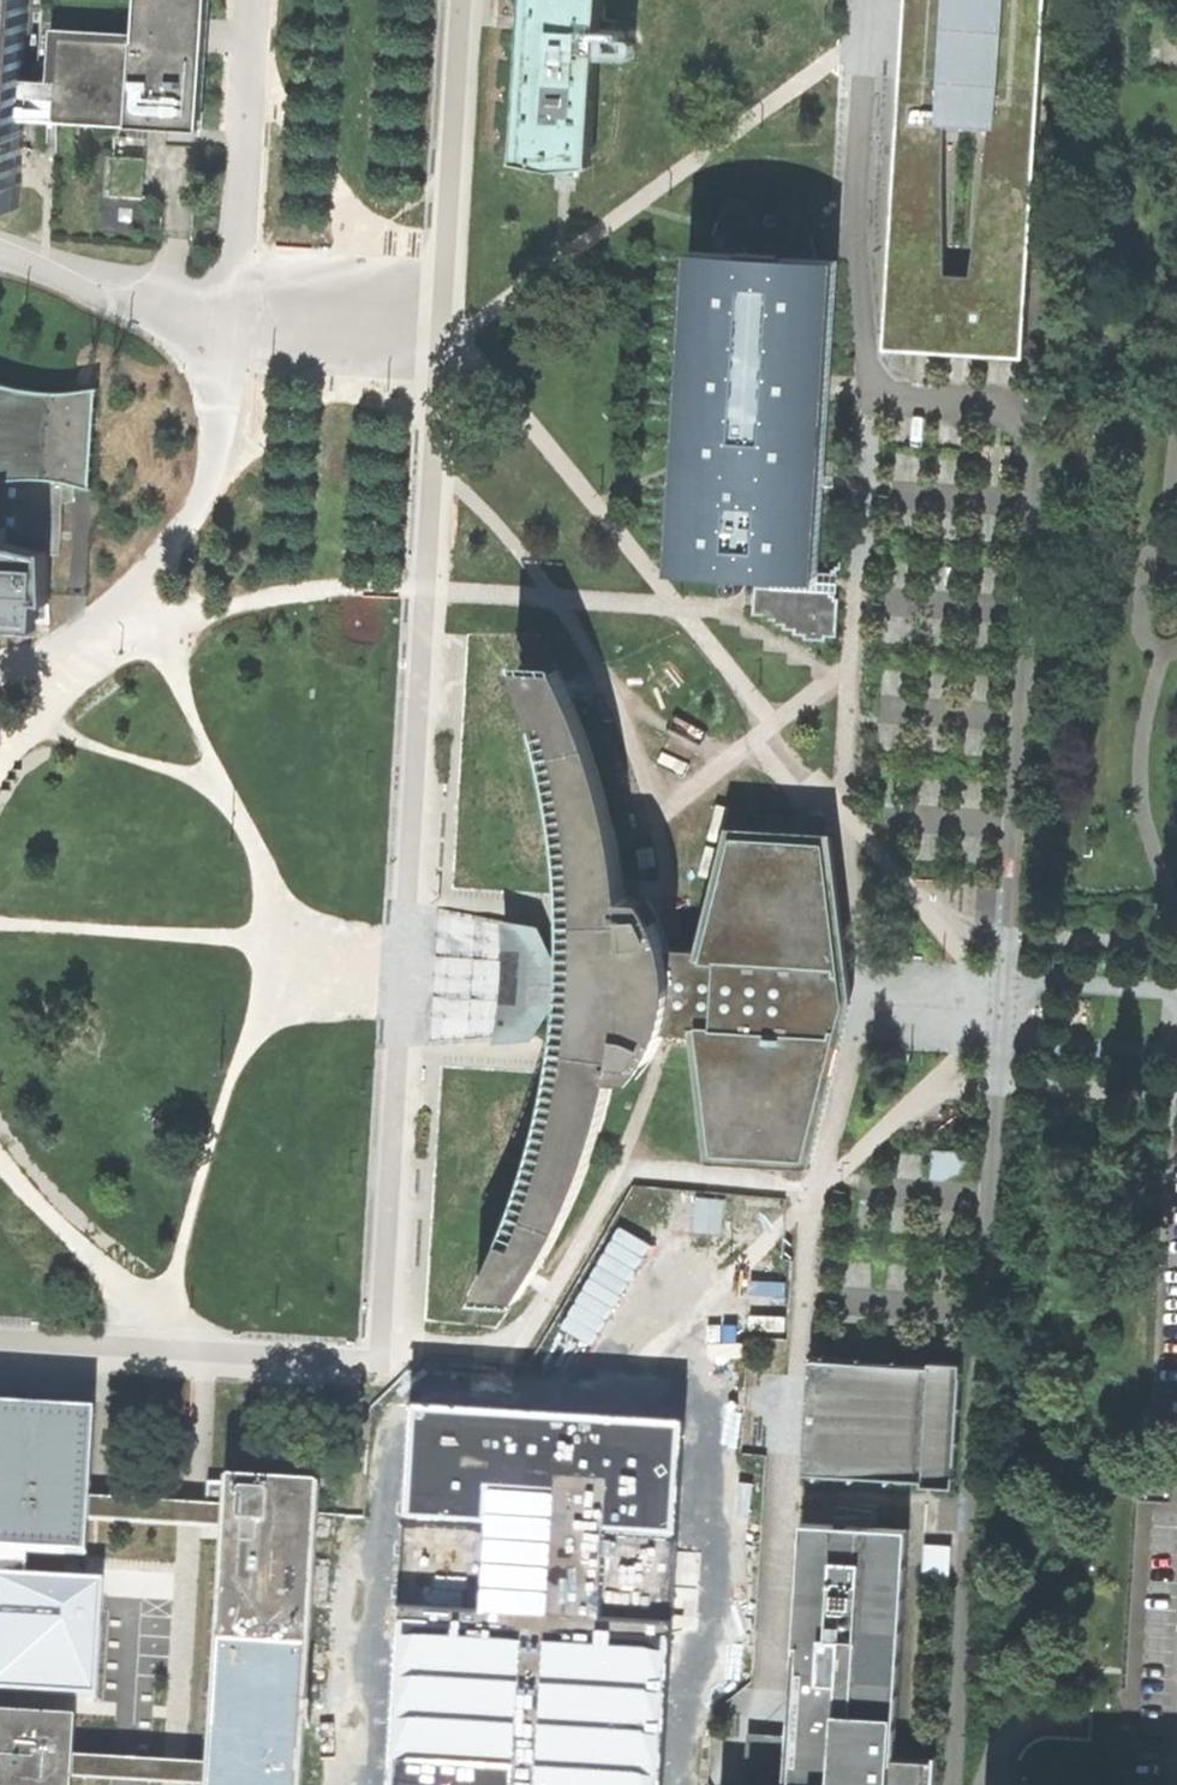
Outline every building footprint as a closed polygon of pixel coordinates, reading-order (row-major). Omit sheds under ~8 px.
[(165,123),(165,146),(197,147),(197,143),(198,128),(200,125),(206,33),(208,0),(0,0),(0,207),(15,208),(19,163),(22,117),(122,122),(165,123)] [(515,162),(530,164),(553,169),(560,170),(579,166),(590,167),(597,58),(599,32),(601,0),(525,0),(524,13),(523,24),(515,162)] [(909,81),(902,80),(887,350),(1025,358),(1046,0),(914,0),(909,81)] [(728,231),(727,248),(814,255),(811,234),(785,231),(785,227),(795,228),(795,223),(782,213),(728,201),(727,211),(722,210),(718,228),(728,231)] [(739,257),(689,253),(680,456),(680,462),(680,468),(675,572),(722,573),(777,575),(826,577),(826,573),(837,264),(788,261),(785,263),(785,268),(742,265),(743,260),(739,257)] [(0,385),(0,620),(47,622),(45,554),(58,553),(61,501),(73,499),(73,483),(92,488),(97,388),(56,394),(30,392),(0,385)] [(835,574),(826,573),(826,577),(777,575),(776,591),(759,590),(758,614),(814,646),(833,647),(832,641),(841,641),(844,608),(833,590),(835,574)] [(560,676),(522,674),(557,792),(569,894),(569,932),(569,979),(562,1042),(558,1066),(540,1144),(501,1253),(483,1289),(522,1290),(532,1272),(552,1236),(578,1185),(594,1143),(612,1076),(618,1076),(636,1077),(645,1067),(656,1050),(664,1033),(692,1033),(694,1045),(697,1074),(709,1074),(710,1084),(716,1151),(803,1156),(835,1030),(842,1001),(839,979),(822,842),(738,838),(718,911),(707,910),(704,925),(700,946),(672,946),(650,900),(625,899),(612,823),(602,785),(586,734),(567,692),(560,676)] [(823,1362),(809,1361),(806,1421),(802,1476),(815,1477),(814,1480),(852,1482),(852,1479),(887,1481),(886,1485),(908,1486),(908,1482),(923,1483),(923,1488),(953,1490),(961,1365),(930,1363),(930,1367),(861,1363),(861,1360),(823,1357),(823,1362)] [(66,1775),(130,1779),(204,1784),(292,1784),(313,1483),(271,1480),(226,1477),(225,1490),(224,1503),(85,1494),(91,1408),(0,1402),(0,1784),(66,1784),(66,1775)] [(677,1427),(409,1411),(387,1784),(655,1784),(677,1427)] [(806,1526),(795,1737),(795,1744),(787,1744),(787,1757),(794,1757),(793,1784),(934,1784),(936,1757),(931,1756),(931,1763),(894,1761),(906,1531),(806,1526)] [(795,1737),(747,1734),(746,1759),(745,1784),(793,1784),(794,1757),(787,1757),(787,1744),(795,1744),(795,1737)]
